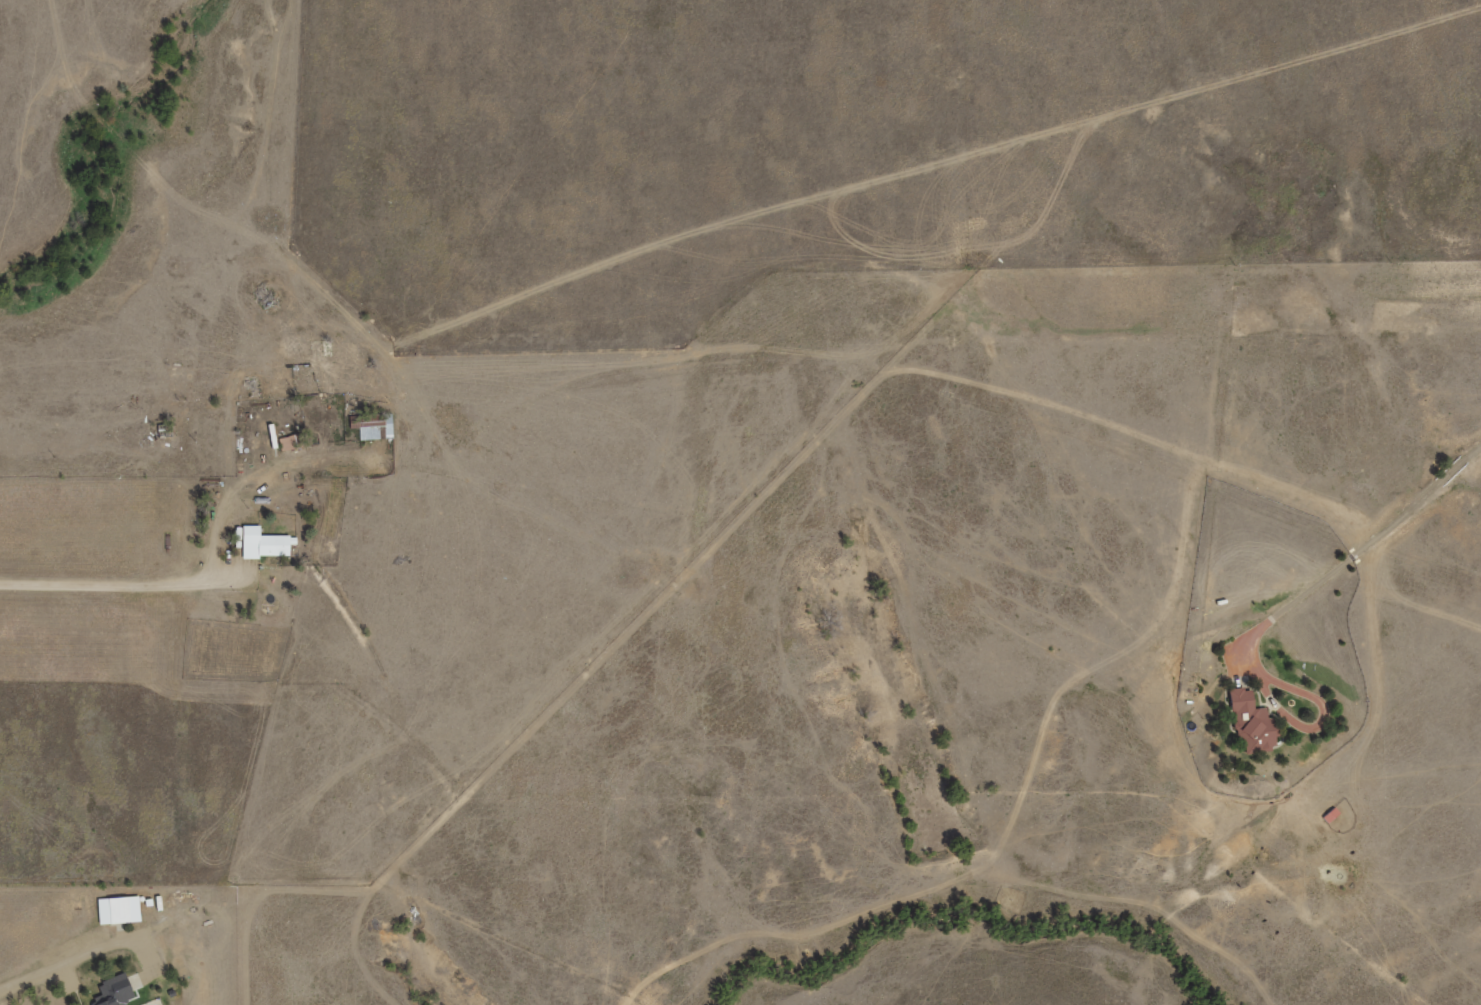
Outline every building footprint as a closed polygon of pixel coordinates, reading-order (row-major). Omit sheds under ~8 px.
[(248,527),(248,530),(241,530),(241,553),(249,553),(249,564),(266,564),(266,560),(296,561),(296,539),(268,539),(268,528),(248,527)] [(1224,690),(1236,755),(1275,749),(1268,706),(1253,709),(1250,691),(1242,692),(1241,687),(1224,690)] [(1270,865),(1276,860),(1266,849),(1260,854),(1270,865)] [(103,901),(105,929),(147,926),(145,898),(103,901)] [(117,998),(129,994),(124,978),(101,986),(106,1000),(91,1004),(120,1004),(117,998)] [(111,990),(116,1002),(109,1004),(135,1004),(141,1002),(132,981),(111,990)]
